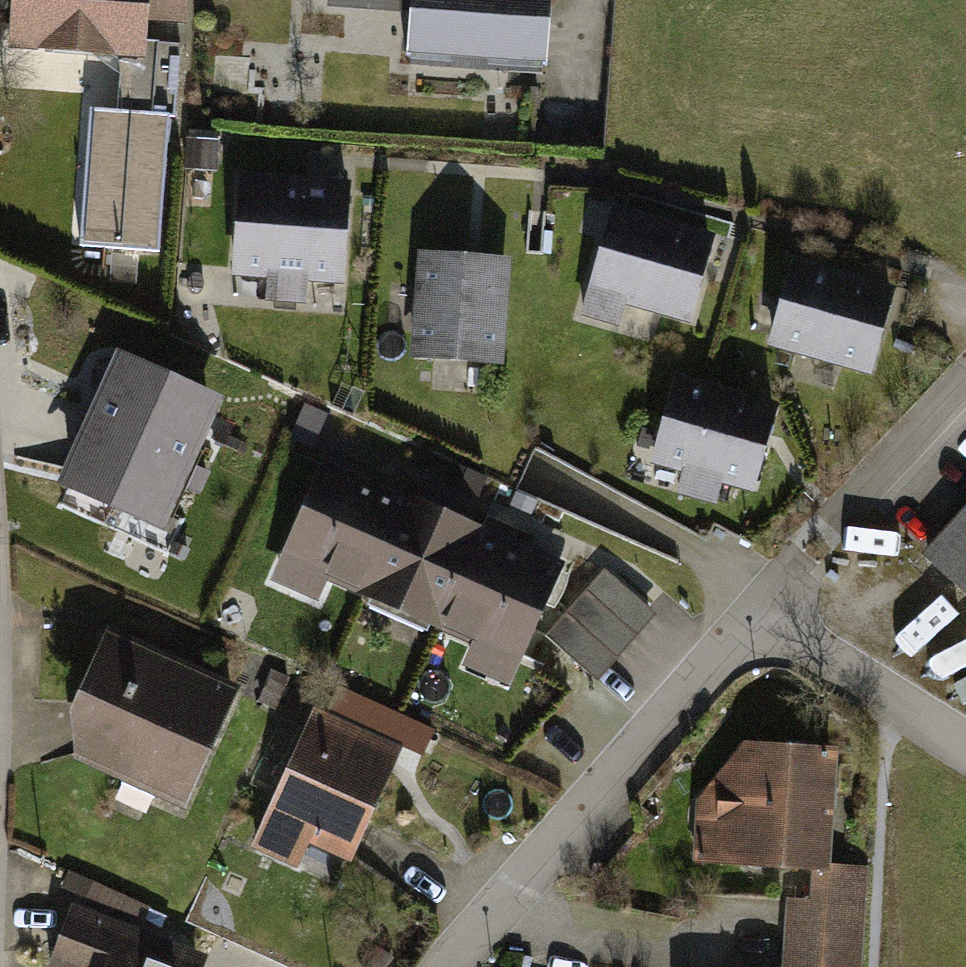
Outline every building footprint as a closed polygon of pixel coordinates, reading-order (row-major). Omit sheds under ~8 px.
[(13,40),(124,48),(142,49),(142,44),(144,13),(182,16),(183,0),(16,0),(13,40)] [(551,0),(410,0),(407,42),(548,52),(551,0)] [(124,48),(120,112),(169,115),(175,115),(180,43),(155,41),(155,45),(142,44),(142,49),(124,48)] [(120,112),(90,109),(80,245),(159,251),(169,115),(120,112)] [(347,190),(241,182),(235,266),(340,274),(347,190)] [(709,241),(613,214),(592,286),(688,314),(709,241)] [(502,260),(427,255),(420,355),(495,360),(502,260)] [(890,294),(794,266),(773,338),(869,366),(890,294)] [(74,473),(160,511),(207,407),(121,369),(74,473)] [(773,411),(677,383),(656,455),(752,483),(773,411)] [(329,413),(305,403),(291,433),(315,444),(329,413)] [(458,465),(450,482),(477,494),(485,477),(458,465)] [(366,587),(405,501),(377,488),(375,482),(365,478),(355,482),(326,469),(288,553),(366,587)] [(366,587),(439,619),(478,533),(405,501),(366,587)] [(965,593),(965,518),(928,559),(965,593)] [(505,545),(478,533),(439,619),(518,654),(554,571),(525,559),(521,547),(512,544),(505,545)] [(545,636),(591,675),(649,607),(604,568),(545,636)] [(108,638),(79,701),(83,751),(124,770),(121,780),(180,807),(232,693),(108,638)] [(341,713),(422,750),(431,729),(350,692),(341,713)] [(315,716),(270,816),(350,852),(386,770),(365,760),(374,742),(315,716)] [(394,751),(374,742),(365,760),(386,770),(394,751)] [(746,862),(822,868),(822,865),(830,750),(754,745),(722,785),(720,817),(746,862)] [(720,817),(722,785),(700,815),(698,858),(746,862),(720,817)] [(822,868),(820,902),(839,903),(842,867),(822,865),(822,868)] [(794,901),(791,932),(856,936),(861,869),(842,867),(839,903),(820,902),(794,901)] [(172,950),(73,911),(61,940),(83,949),(76,966),(165,966),(172,950)] [(856,936),(791,932),(790,962),(854,966),(856,936)] [(61,940),(53,962),(65,966),(76,966),(83,949),(61,940)] [(172,950),(165,966),(199,966),(202,961),(172,950)]
